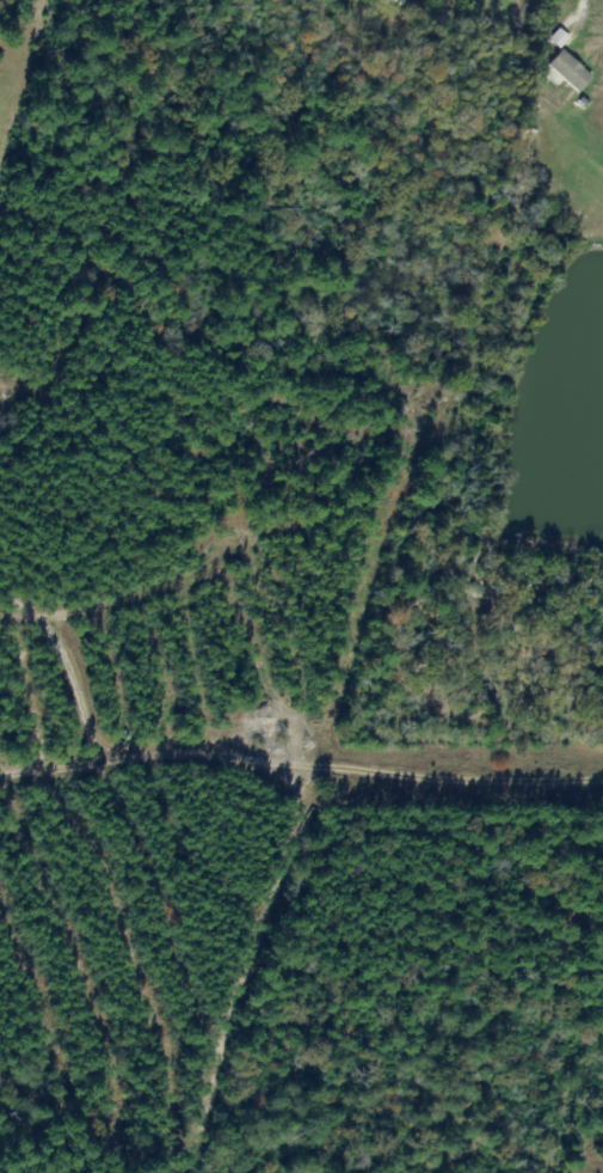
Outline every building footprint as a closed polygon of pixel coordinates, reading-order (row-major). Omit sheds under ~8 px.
[(589,77),(560,49),(539,70),(555,85),(561,79),(575,92),(589,77)]
